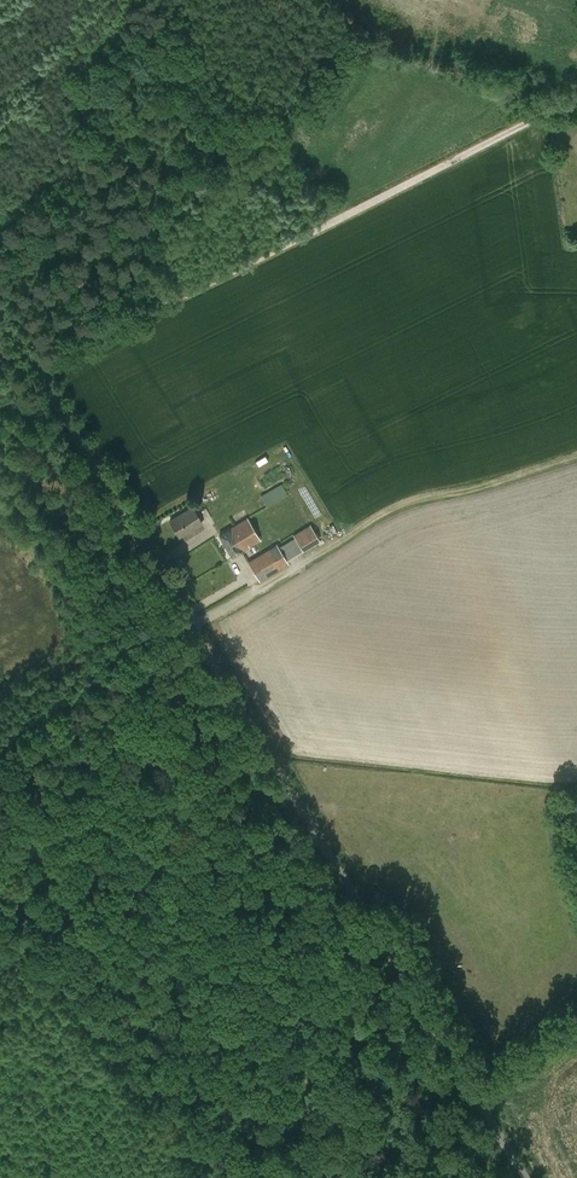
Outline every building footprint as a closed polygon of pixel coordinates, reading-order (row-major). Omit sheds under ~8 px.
[(281,484),(261,496),(267,506),(287,495),(281,484)] [(170,521),(179,537),(201,523),(192,508),(170,521)] [(219,535),(232,557),(260,540),(247,519),(219,535)] [(298,533),(308,550),(326,540),(316,522),(298,533)] [(247,561),(259,582),(289,565),(275,544),(247,561)]
